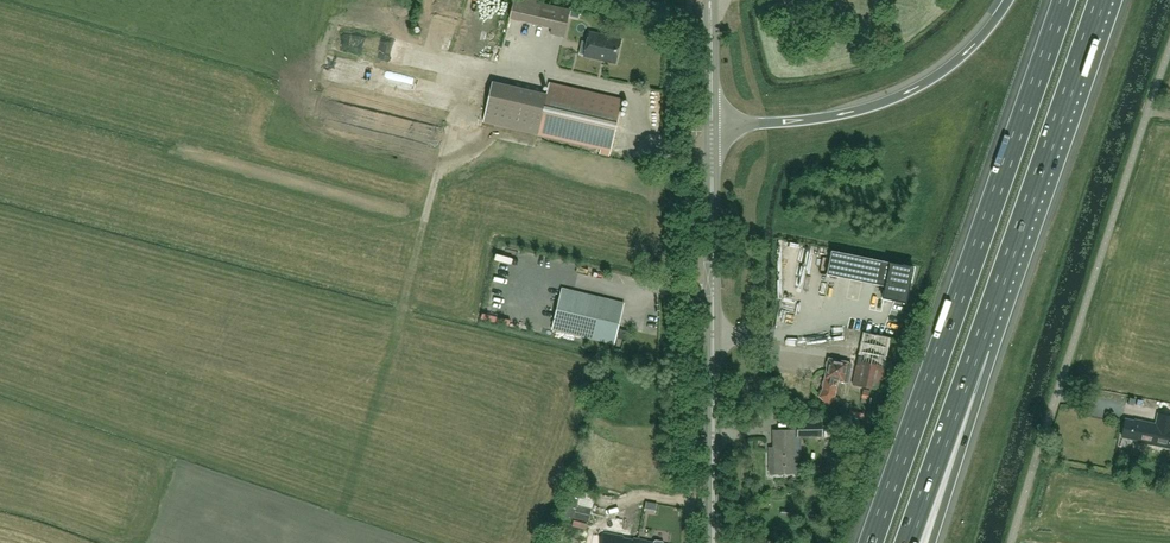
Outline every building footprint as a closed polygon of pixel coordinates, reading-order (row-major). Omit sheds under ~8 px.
[(542,2),(543,0),(513,0),(509,16),(566,29),(570,9),(542,2)] [(621,39),(590,32),(584,55),(601,59),(602,58),(606,59),(606,60),(616,62),(621,39)] [(538,134),(547,93),(492,81),(483,122),(538,134)] [(611,152),(623,99),(550,83),(547,93),(538,135),(611,152)] [(831,250),(826,274),(885,286),(882,298),(906,303),(914,267),(831,250)] [(562,288),(552,330),(614,344),(624,303),(562,288)] [(880,390),(891,338),(864,332),(853,385),(880,390)] [(848,382),(852,364),(848,363),(848,362),(829,359),(823,389),(820,396),(826,401),(830,402),(834,395),(838,380),(848,382)] [(1142,422),(1125,418),(1121,436),(1138,439),(1138,441),(1153,444),(1158,424),(1142,421),(1142,422)] [(794,446),(794,436),(822,436),(822,421),(790,421),(790,429),(773,429),(774,450),(769,450),(769,473),(795,472),(795,473),(802,473),(801,445),(794,446)] [(824,425),(824,436),(836,436),(836,425),(824,425)] [(1169,468),(1165,461),(1159,465),(1164,472),(1169,468)] [(639,538),(606,533),(604,542),(638,542),(639,538)]
